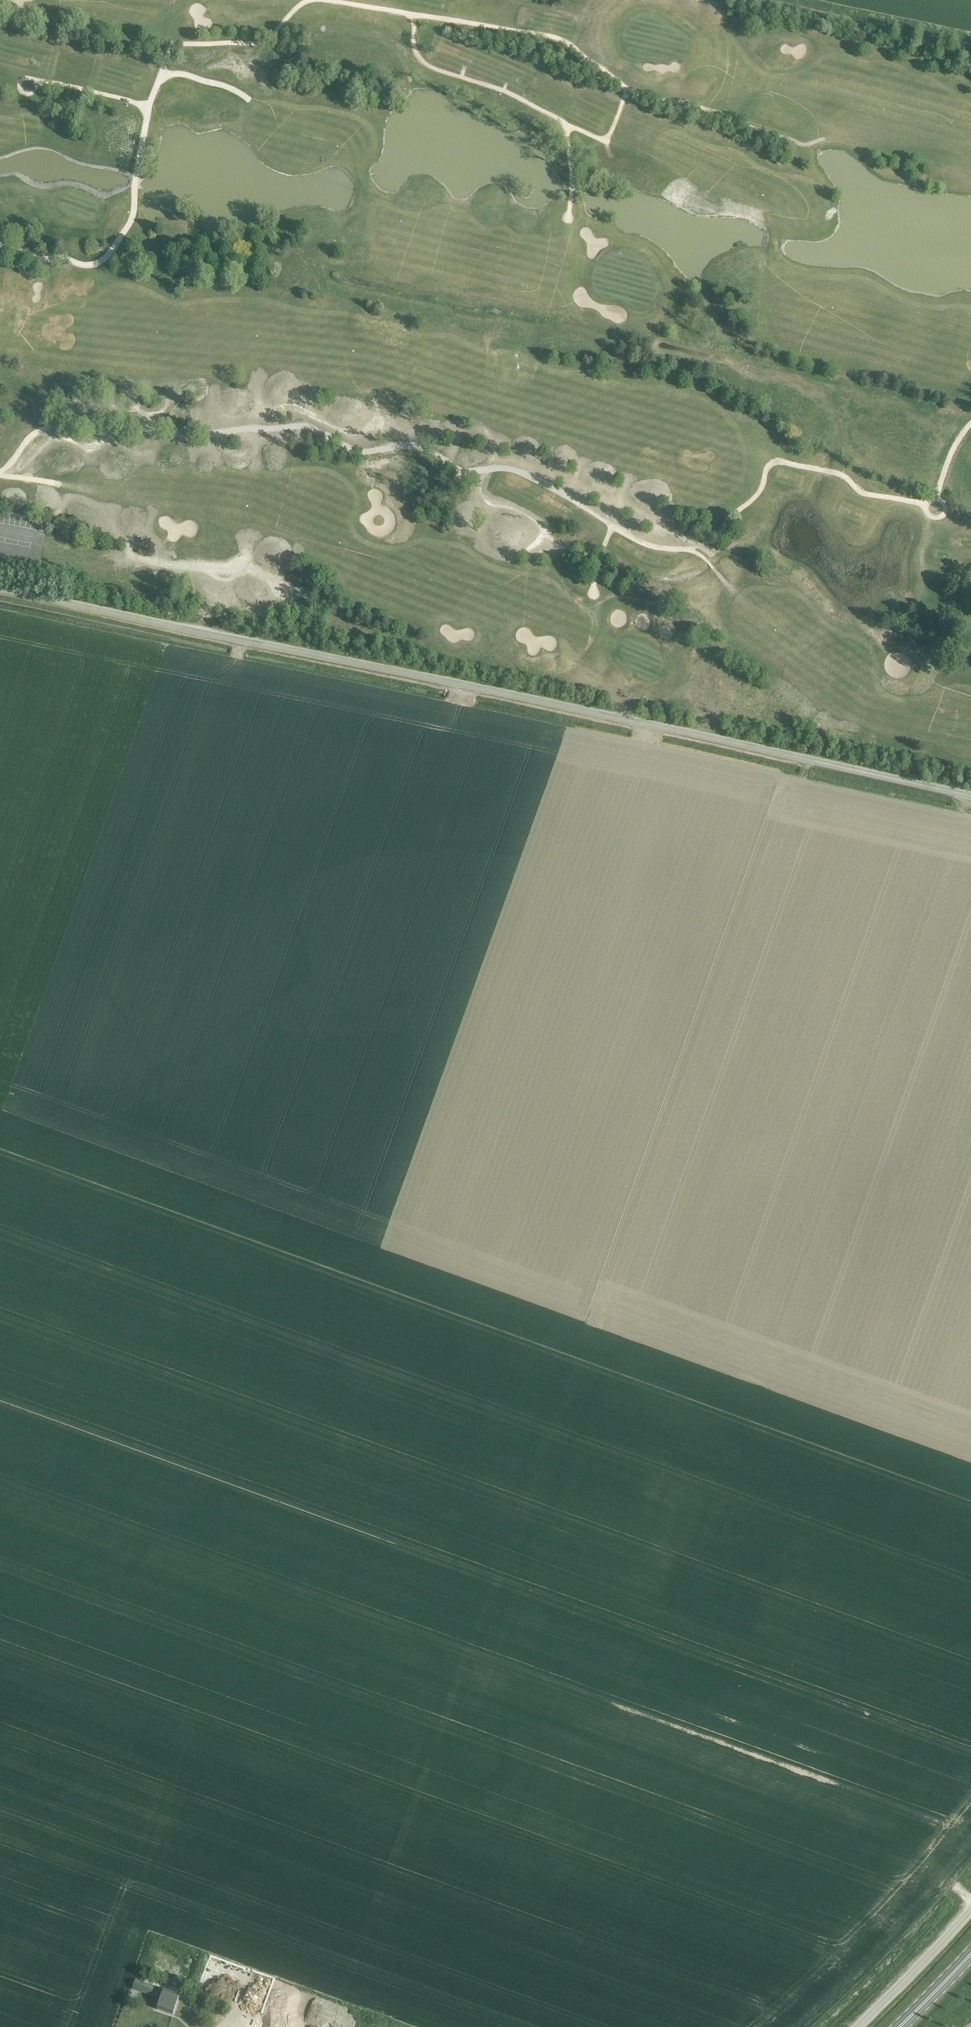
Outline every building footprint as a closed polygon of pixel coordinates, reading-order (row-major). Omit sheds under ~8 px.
[(173,2015),(180,1996),(160,1989),(158,1995),(161,1996),(156,2010),(173,2015)]
